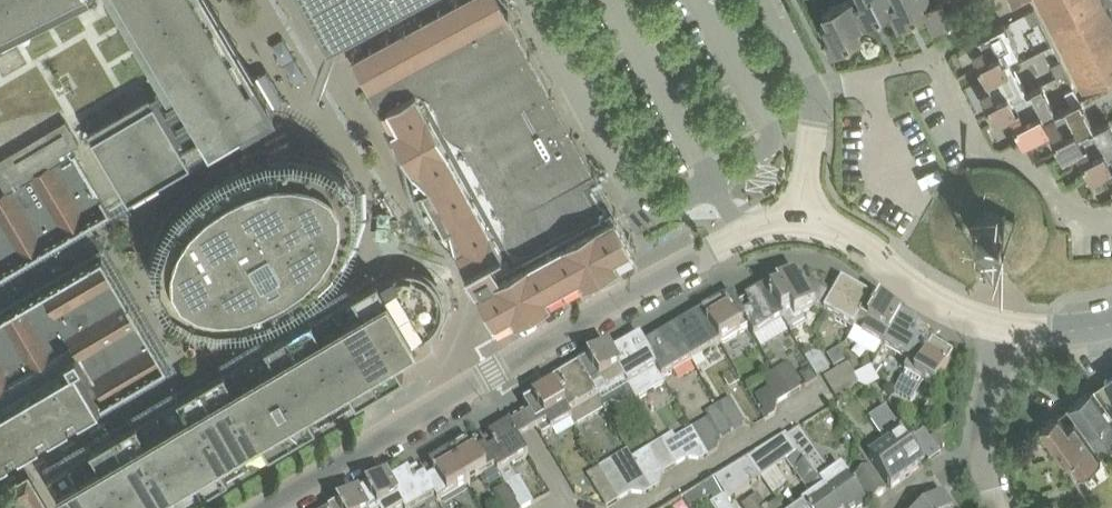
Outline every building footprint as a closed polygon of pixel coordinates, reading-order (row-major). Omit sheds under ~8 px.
[(120,208),(160,275),(173,297),(213,365),(43,465),(68,507),(169,507),(182,500),(228,473),(269,449),(316,421),(357,397),(467,333),(441,290),(436,281),(270,0),(0,0),(0,278),(120,208)] [(321,34),(342,39),(414,0),(303,0),(321,34)] [(454,243),(495,317),(498,315),(498,313),(507,308),(512,316),(532,308),(551,299),(570,289),(589,279),(607,267),(625,254),(621,246),(630,241),(631,242),(634,240),(508,11),(506,12),(496,0),(457,0),(362,52),(371,86),(369,87),(413,168),(414,167),(456,242),(454,243)] [(833,48),(862,34),(857,24),(864,20),(854,0),(838,0),(822,9),(827,19),(819,23),(831,44),(833,48)] [(864,20),(892,7),(892,6),(889,0),(854,0),(864,20)] [(899,22),(907,18),(927,8),(928,7),(924,0),(889,0),(892,6),(892,7),(899,22)] [(934,23),(942,19),(963,8),(959,0),(924,0),(928,7),(927,8),(934,23)] [(1111,76),(1111,18),(1111,17),(1103,0),(1038,0),(1083,90),(1111,76)] [(1111,17),(1111,16),(1111,0),(1103,0),(1111,17)] [(1041,18),(1035,7),(1026,12),(1031,23),(1041,18)] [(973,48),(987,76),(1012,64),(1008,56),(1019,51),(1005,22),(979,35),(983,43),(973,48)] [(1057,75),(1066,71),(1060,59),(1051,64),(1057,75)] [(1026,91),(1026,90),(1012,64),(987,76),(991,84),(981,89),(995,118),(1010,110),(1009,109),(1019,104),(1016,97),(1026,91)] [(1055,111),(1040,83),(1026,90),(1026,91),(1016,97),(1019,104),(1009,109),(1010,110),(1020,130),(1024,138),(1049,126),(1049,125),(1044,117),(1055,112),(1055,111)] [(1070,103),(1079,99),(1073,87),(1065,92),(1070,103)] [(1044,117),(1049,125),(1049,126),(1059,146),(1063,154),(1078,146),(1087,141),(1083,132),(1093,126),(1079,99),(1070,103),(1055,111),(1055,112),(1044,117)] [(1092,174),(1107,167),(1106,165),(1111,162),(1111,154),(1111,153),(1111,152),(1111,127),(1108,119),(1093,126),(1083,132),(1087,141),(1078,146),(1088,166),(1092,174)] [(978,243),(982,245),(987,246),(992,246),(996,245),(1000,243),(1003,240),(1005,236),(1007,232),(1007,227),(1006,223),(1004,219),(1002,216),(998,213),(994,211),(990,211),(985,211),(981,213),(977,215),(974,219),(972,223),(971,227),(972,232),(973,236),(975,240),(978,243)] [(167,363),(102,254),(0,314),(0,461),(167,363)] [(791,333),(808,323),(803,314),(814,307),(825,313),(836,292),(811,278),(802,283),(798,275),(769,292),(768,292),(784,319),(783,320),(785,324),(786,324),(791,333)] [(825,313),(853,330),(872,298),(842,280),(836,292),(825,313)] [(749,327),(754,336),(783,320),(784,319),(768,292),(769,292),(767,287),(738,304),(737,305),(750,327),(749,327)] [(733,295),(703,312),(721,343),(749,327),(750,327),(737,305),(738,304),(733,295)] [(901,314),(872,298),(853,330),(855,330),(850,338),(877,353),(881,346),(883,346),(901,314)] [(673,330),(692,361),(721,343),(703,312),(673,330)] [(931,332),(901,314),(883,346),(910,362),(911,363),(924,340),(926,341),(931,332)] [(657,370),(662,378),(692,361),(673,330),(646,346),(645,347),(658,369),(657,370)] [(637,399),(665,383),(662,378),(657,370),(658,369),(645,347),(646,346),(641,336),(612,354),(611,354),(627,381),(634,393),(637,399)] [(954,357),(926,341),(924,340),(911,363),(910,362),(905,371),(894,392),(912,402),(924,382),(936,389),(954,357)] [(833,366),(846,358),(840,348),(827,355),(833,366)] [(609,349),(579,367),(603,408),(613,403),(631,407),(634,393),(627,381),(611,354),(612,354),(609,349)] [(817,376),(830,368),(823,358),(821,354),(814,353),(807,358),(811,365),(817,376)] [(824,377),(832,389),(856,375),(849,363),(824,377)] [(787,364),(775,371),(790,395),(802,388),(787,364)] [(552,389),(554,388),(572,419),(576,425),(603,408),(579,367),(550,384),(552,389)] [(778,402),(790,395),(775,371),(763,378),(778,402)] [(863,387),(856,375),(832,389),(839,401),(863,387)] [(1097,446),(1111,435),(1111,411),(1094,386),(1068,405),(1097,446)] [(554,388),(552,389),(524,405),(528,413),(520,418),(482,440),(482,441),(521,507),(524,507),(534,503),(520,477),(517,479),(509,466),(529,455),(520,440),(529,435),(538,430),(542,437),(561,425),(572,419),(554,388)] [(731,399),(718,406),(733,430),(745,422),(731,399)] [(706,413),(721,437),(733,430),(718,406),(706,413)] [(869,457),(878,470),(891,488),(926,463),(885,406),(868,418),(887,443),(869,457)] [(1068,427),(1058,412),(1040,425),(1065,461),(1067,459),(1079,475),(1085,472),(1101,460),(1074,423),(1068,427)] [(719,443),(706,420),(693,427),(697,435),(709,454),(718,449),(719,443)] [(673,434),(661,441),(676,465),(688,457),(700,459),(709,454),(697,435),(693,427),(676,437),(673,434)] [(785,435),(837,507),(863,507),(868,505),(850,479),(842,468),(834,475),(813,446),(800,427),(788,436),(787,434),(785,435)] [(925,429),(913,437),(930,460),(941,452),(925,429)] [(785,435),(747,458),(761,479),(762,478),(774,495),(788,485),(776,468),(787,460),(814,498),(800,507),(837,507),(785,435)] [(482,441),(482,440),(479,436),(450,453),(469,485),(497,469),(506,485),(495,491),(504,507),(521,507),(482,441)] [(651,451),(635,461),(650,488),(659,483),(664,472),(676,465),(661,441),(649,448),(651,451)] [(642,493),(650,488),(635,461),(628,450),(600,466),(619,499),(631,492),(642,493)] [(421,470),(437,497),(436,498),(439,503),(469,485),(450,453),(422,470),(421,470)] [(747,458),(713,479),(724,496),(728,502),(761,479),(747,458)] [(390,482),(390,483),(405,507),(419,507),(436,498),(437,497),(421,470),(422,470),(419,465),(390,482)] [(887,489),(870,465),(855,476),(872,500),(887,489)] [(607,507),(619,499),(600,466),(587,474),(607,507)] [(387,478),(358,495),(366,507),(405,507),(390,483),(390,482),(387,478)] [(713,479),(704,484),(714,501),(724,496),(713,479)] [(32,481),(0,499),(0,507),(48,507),(32,481)] [(358,495),(336,507),(366,507),(358,495)] [(776,501),(767,507),(758,495),(742,506),(744,507),(782,507),(776,501)] [(925,507),(952,507),(943,495),(925,507)] [(728,502),(724,496),(714,501),(710,504),(713,507),(732,507),(728,502)]
